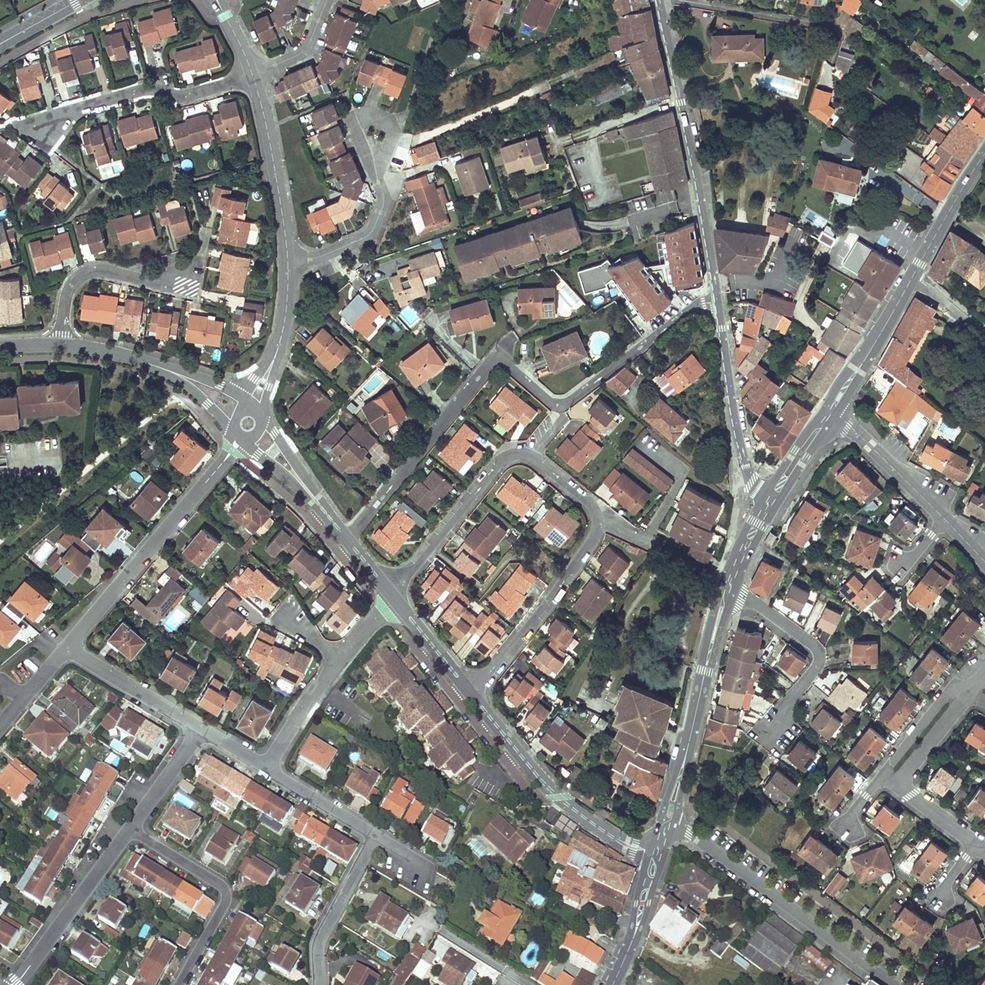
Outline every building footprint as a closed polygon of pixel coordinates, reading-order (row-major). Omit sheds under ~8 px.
[(254,20),(262,40),(276,34),(275,31),(281,28),(280,25),(293,19),(289,11),(291,9),(293,9),(297,0),(278,0),(274,11),(254,20)] [(361,6),(375,11),(378,3),(387,0),(364,0),(361,6)] [(471,9),(477,11),(467,38),(491,47),(498,29),(493,27),(489,26),(495,11),(498,12),(502,4),(500,4),(490,0),(474,0),(471,9)] [(534,0),(530,0),(521,19),(525,21),(534,0)] [(525,21),(544,30),(558,0),(534,0),(525,21)] [(626,0),(614,0),(617,14),(629,12),(626,0)] [(629,12),(650,7),(648,0),(626,0),(629,12)] [(861,0),(843,0),(841,8),(851,15),(862,0),(861,0)] [(146,25),(140,27),(145,44),(162,39),(161,35),(178,30),(171,7),(154,12),(155,17),(145,20),(146,25)] [(285,79),(293,95),(326,82),(341,76),(337,67),(342,54),(344,55),(360,14),(342,7),(339,13),(337,12),(325,39),(328,41),(319,65),(313,67),(311,63),(284,76),(285,79)] [(655,35),(650,7),(629,12),(617,14),(621,32),(608,35),(610,51),(613,49),(625,44),(655,35)] [(493,27),(498,12),(495,11),(489,26),(493,27)] [(851,15),(847,23),(860,33),(866,26),(851,15)] [(132,38),(127,21),(115,25),(117,31),(109,34),(110,38),(104,40),(109,55),(116,53),(117,57),(130,53),(126,40),(132,38)] [(847,23),(844,32),(855,39),(860,33),(847,23)] [(86,43),(70,47),(72,55),(78,74),(94,69),(90,56),(89,52),(97,49),(91,34),(84,36),(86,43)] [(754,34),(713,35),(713,59),(763,58),(762,37),(753,38),(754,34)] [(657,48),(655,35),(625,44),(631,59),(657,48)] [(190,51),(176,56),(180,71),(195,67),(195,70),(219,63),(212,39),(202,42),(202,45),(189,49),(190,51)] [(914,40),(909,46),(920,55),(923,54),(925,55),(923,58),(939,70),(939,71),(959,86),(971,94),(972,93),(978,98),(972,105),(974,106),(984,114),(984,93),(984,92),(949,66),(914,40)] [(663,66),(657,48),(631,59),(637,72),(619,80),(618,77),(590,88),(593,95),(629,80),(639,75),(663,66)] [(610,51),(573,66),(576,73),(616,56),(613,49),(610,51)] [(840,49),(836,63),(849,67),(853,54),(840,49)] [(57,59),(55,51),(48,54),(52,68),(59,66),(60,70),(64,80),(78,76),(78,74),(72,55),(57,59)] [(399,95),(407,74),(366,58),(357,79),(372,84),(373,81),(386,86),(385,89),(399,95)] [(33,69),(18,74),(25,100),(41,95),(37,82),(36,78),(44,76),(39,60),(31,62),(32,64),(33,69)] [(784,74),(788,63),(782,60),(777,72),(784,74)] [(835,67),(847,75),(849,67),(836,63),(835,67)] [(32,64),(16,69),(18,74),(33,69),(32,64)] [(669,97),(663,66),(639,75),(642,83),(638,85),(640,92),(646,90),(647,96),(640,98),(642,106),(669,97)] [(293,95),(285,79),(278,82),(279,84),(286,98),(293,95)] [(286,98),(279,84),(273,86),(280,101),(286,98)] [(941,95),(929,86),(924,91),(937,101),(941,95)] [(829,92),(815,87),(808,111),(824,122),(834,109),(826,103),(829,92)] [(2,111),(6,106),(11,99),(0,90),(0,110),(2,111)] [(15,102),(11,99),(6,106),(9,109),(15,102)] [(213,114),(219,133),(236,128),(243,126),(236,100),(218,105),(220,112),(213,114)] [(340,116),(334,102),(313,111),(322,131),(318,132),(336,174),(341,172),(346,185),(340,200),(307,214),(314,231),(321,227),(322,230),(336,224),(335,221),(340,218),(352,211),(365,180),(350,151),(347,152),(340,139),(344,138),(337,117),(340,116)] [(963,119),(983,134),(984,132),(984,114),(974,106),(963,119)] [(688,182),(672,110),(623,126),(627,139),(643,134),(656,192),(686,182),(688,182)] [(136,115),(119,120),(125,141),(142,137),(142,140),(159,135),(152,113),(136,117),(136,115)] [(171,126),(177,149),(210,139),(203,114),(185,120),(186,122),(171,126)] [(934,125),(927,134),(941,143),(964,160),(983,134),(963,119),(960,117),(947,135),(934,125)] [(105,144),(113,141),(108,123),(100,125),(101,127),(88,130),(89,132),(83,134),(88,153),(95,151),(96,154),(107,151),(107,148),(105,144)] [(220,137),(237,132),(236,128),(219,133),(220,137)] [(616,128),(605,132),(607,139),(619,135),(616,128)] [(539,135),(502,148),(510,169),(527,163),(528,168),(548,160),(539,135)] [(435,139),(415,146),(420,163),(440,157),(435,139)] [(6,173),(17,160),(19,157),(20,155),(7,143),(4,145),(0,142),(0,168),(6,173)] [(921,184),(941,198),(964,160),(941,143),(928,161),(924,158),(920,165),(923,167),(929,172),(921,184)] [(487,187),(476,154),(453,162),(456,171),(459,170),(462,179),(459,180),(464,195),(487,187)] [(17,160),(6,173),(25,188),(43,167),(30,156),(25,162),(22,165),(17,160)] [(861,168),(820,158),(814,184),(834,189),(835,184),(855,190),(861,168)] [(50,172),(39,186),(45,191),(56,177),(50,172)] [(414,187),(427,226),(446,219),(434,181),(429,182),(425,172),(406,179),(410,189),(414,187)] [(59,206),(65,211),(77,196),(71,191),(72,189),(62,181),(63,180),(57,175),(56,177),(45,191),(43,193),(49,198),(46,201),(56,209),(59,206)] [(225,193),(226,186),(219,184),(215,203),(226,206),(225,213),(228,214),(241,217),(243,210),(247,211),(250,199),(233,195),(225,193)] [(855,190),(835,184),(834,189),(854,194),(855,190)] [(233,195),(235,188),(226,186),(225,193),(233,195)] [(932,213),(937,203),(916,192),(911,202),(932,213)] [(0,209),(9,206),(5,194),(0,195),(0,207),(0,209)] [(468,241),(453,246),(465,278),(499,266),(498,263),(510,259),(511,262),(540,252),(539,249),(551,245),(552,248),(581,237),(576,224),(570,205),(541,216),(542,220),(531,224),(529,220),(515,225),(516,229),(496,236),(494,232),(480,237),(481,241),(469,246),(468,241)] [(170,213),(168,206),(161,208),(165,223),(172,221),(173,224),(177,237),(194,233),(187,208),(170,213)] [(770,215),(766,230),(782,234),(788,222),(778,218),(779,213),(775,212),(773,216),(770,215)] [(241,217),(228,214),(223,231),(231,233),(235,234),(233,241),(248,245),(254,220),(241,217)] [(135,215),(117,220),(123,244),(141,239),(142,242),(159,237),(153,217),(137,223),(136,219),(135,215)] [(542,220),(541,216),(529,220),(531,224),(542,220)] [(1,223),(0,223),(0,261),(14,256),(1,223)] [(694,223),(662,230),(675,285),(706,278),(694,223)] [(88,231),(86,224),(79,226),(83,241),(90,240),(91,243),(93,253),(108,248),(102,228),(88,231)] [(515,225),(494,232),(496,236),(516,229),(515,225)] [(767,235),(716,228),(721,267),(754,268),(762,252),(761,251),(767,235)] [(818,238),(832,246),(837,237),(822,229),(818,238)] [(951,230),(928,272),(943,281),(951,265),(981,286),(984,281),(984,256),(976,250),(978,248),(951,230)] [(41,243),(31,245),(37,270),(64,263),(63,260),(75,257),(71,241),(69,234),(55,238),(56,241),(42,245),(41,243)] [(481,241),(480,237),(468,241),(469,246),(481,241)] [(862,286),(881,298),(891,282),(900,265),(873,249),(863,266),(858,274),(867,279),(862,286)] [(243,272),(247,255),(225,250),(221,268),(223,269),(220,284),(243,289),(246,273),(243,272)] [(422,278),(441,272),(435,252),(409,260),(410,264),(412,270),(407,272),(409,277),(401,279),(399,275),(399,272),(390,275),(398,301),(407,298),(427,292),(422,278)] [(600,264),(579,270),(585,293),(597,290),(616,277),(643,319),(649,317),(672,302),(640,255),(629,258),(625,261),(612,264),(608,259),(600,264)] [(412,270),(410,264),(397,269),(399,272),(399,275),(407,272),(412,270)] [(22,280),(0,282),(0,324),(25,322),(22,280)] [(843,307),(839,312),(852,320),(856,314),(867,321),(873,311),(870,310),(872,307),(875,308),(881,298),(862,286),(855,281),(842,302),(843,307)] [(553,286),(517,288),(518,311),(531,311),(540,310),(541,313),(552,313),(554,313),(553,286)] [(795,302),(764,291),(759,304),(766,305),(783,313),(791,315),(795,302)] [(361,293),(351,304),(355,308),(365,297),(361,293)] [(600,305),(597,295),(588,298),(591,308),(600,305)] [(937,308),(915,295),(878,362),(906,384),(919,395),(922,391),(917,387),(923,379),(905,365),(926,328),(930,331),(937,318),(933,315),(937,308)] [(100,299),(84,297),(81,320),(97,322),(97,320),(116,322),(117,310),(117,306),(118,298),(100,296),(100,299)] [(355,308),(351,304),(343,312),(368,337),(378,327),(373,321),(381,313),(385,317),(392,310),(381,298),(373,305),(365,297),(355,308)] [(486,298),(450,310),(455,329),(472,324),(474,328),(493,322),(486,298)] [(140,329),(143,302),(125,300),(125,307),(124,311),(117,310),(116,322),(115,326),(140,329)] [(759,304),(751,302),(740,346),(734,347),(737,362),(738,366),(753,345),(758,334),(761,321),(766,305),(759,304)] [(256,312),(262,314),(264,307),(244,303),(243,312),(242,316),(235,316),(233,330),(240,331),(240,336),(252,337),(254,320),(256,312)] [(428,305),(419,314),(424,318),(432,309),(428,305)] [(783,313),(766,305),(761,321),(772,326),(769,329),(773,332),(776,327),(783,313)] [(160,314),(152,313),(150,332),(158,333),(157,337),(169,339),(169,334),(170,330),(178,331),(180,313),(173,312),(173,313),(160,312),(160,314)] [(830,320),(819,339),(830,346),(846,356),(852,347),(849,345),(851,342),(854,343),(860,333),(849,326),(852,320),(839,312),(835,318),(830,320)] [(783,313),(776,327),(785,332),(791,320),(783,313)] [(852,320),(863,327),(867,321),(856,314),(852,320)] [(190,316),(187,337),(204,340),(204,344),(220,346),(223,324),(214,322),(207,321),(208,319),(190,316)] [(852,320),(849,326),(860,333),(863,327),(852,320)] [(335,334),(324,323),(309,339),(321,351),(324,348),(327,350),(325,352),(336,362),(349,348),(343,343),(346,339),(337,332),(335,334)] [(472,324),(455,329),(457,333),(474,328),(472,324)] [(140,329),(115,326),(114,331),(121,331),(140,334),(140,329)] [(577,330),(543,345),(552,367),(580,355),(575,344),(581,342),(577,330)] [(119,342),(121,331),(114,331),(113,340),(119,342)] [(753,345),(738,366),(747,374),(753,365),(760,356),(764,350),(769,341),(758,334),(753,345)] [(352,345),(346,339),(343,343),(349,348),(352,345)] [(769,341),(764,350),(770,354),(775,345),(769,341)] [(429,342),(401,362),(416,382),(443,362),(429,342)] [(587,352),(581,342),(575,344),(580,355),(587,352)] [(828,385),(846,356),(830,346),(825,354),(809,344),(795,363),(799,365),(801,362),(805,365),(813,354),(822,360),(815,371),(825,378),(822,381),(828,385)] [(321,351),(319,353),(333,366),(336,362),(325,352),(327,350),(324,348),(321,351)] [(678,391),(704,370),(691,353),(672,368),(675,372),(668,378),(665,374),(653,384),(664,393),(668,396),(671,394),(677,389),(678,391)] [(580,355),(552,367),(554,371),(581,359),(580,355)] [(742,398),(760,412),(774,392),(779,386),(753,365),(747,374),(750,376),(741,388),(742,398)] [(655,377),(642,366),(638,370),(650,381),(655,377)] [(635,377),(623,367),(606,380),(620,393),(635,377)] [(672,368),(665,374),(668,378),(675,372),(672,368)] [(294,401),(288,407),(306,425),(332,398),(313,379),(307,385),(308,386),(310,387),(295,402),(294,401)] [(21,420),(21,412),(57,410),(81,408),(79,380),(19,384),(19,392),(0,393),(0,422),(21,420)] [(774,392),(786,399),(794,388),(783,380),(779,386),(774,392)] [(537,411),(505,384),(490,402),(502,413),(497,419),(508,428),(518,416),(520,413),(523,415),(520,418),(527,423),(537,411)] [(919,402),(922,397),(919,395),(906,384),(900,393),(898,391),(894,397),(891,394),(885,403),(884,402),(877,410),(896,423),(901,416),(907,421),(917,407),(910,403),(914,398),(919,402)] [(310,387),(308,386),(294,401),(295,402),(310,387)] [(406,412),(391,388),(364,405),(379,430),(388,425),(387,423),(406,412)] [(884,402),(885,403),(891,394),(894,397),(898,391),(892,388),(884,402)] [(616,412),(600,398),(590,409),(594,413),(597,416),(592,421),(589,425),(597,433),(601,429),(604,432),(609,426),(606,423),(612,416),(616,412)] [(685,420),(660,398),(646,414),(673,439),(681,431),(678,428),(685,420)] [(784,422),(797,432),(811,411),(792,398),(781,413),(787,417),(784,422)] [(933,405),(925,399),(920,405),(928,411),(933,405)] [(937,409),(932,418),(939,422),(944,414),(937,409)] [(760,412),(752,426),(762,437),(775,423),(760,412)] [(597,416),(594,413),(589,419),(592,421),(597,416)] [(615,419),(612,416),(606,423),(609,426),(615,419)] [(464,421),(438,453),(456,468),(467,455),(473,460),(481,450),(470,440),(465,437),(468,434),(472,438),(477,432),(464,421)] [(775,423),(762,437),(782,456),(797,432),(784,422),(783,423),(775,423)] [(589,425),(586,423),(581,428),(592,439),(597,433),(589,425)] [(184,444),(172,458),(187,471),(206,448),(182,428),(175,437),(184,444)] [(347,431),(329,448),(344,463),(341,466),(350,476),(353,473),(358,469),(365,469),(369,473),(377,466),(371,460),(368,457),(369,453),(372,453),(382,443),(367,428),(356,439),(347,431)] [(562,444),(557,450),(579,469),(590,455),(593,457),(602,447),(592,439),(581,428),(571,440),(566,447),(562,444)] [(568,436),(562,444),(566,447),(571,440),(568,436)] [(934,464),(941,468),(951,450),(937,441),(933,447),(928,443),(920,457),(927,461),(929,457),(936,461),(934,464)] [(371,460),(385,446),(382,443),(372,453),(369,453),(368,457),(371,460)] [(984,459),(984,458),(984,448),(981,445),(977,453),(984,459)] [(142,453),(146,458),(154,451),(150,447),(142,453)] [(668,480),(630,448),(624,455),(622,458),(660,490),(668,480)] [(965,457),(951,450),(941,468),(948,472),(950,472),(951,470),(957,473),(955,475),(957,476),(962,479),(970,466),(962,462),(965,457)] [(862,471),(850,459),(837,473),(848,485),(862,471)] [(432,467),(427,473),(430,476),(436,471),(432,467)] [(948,472),(946,475),(954,480),(957,476),(955,475),(957,473),(951,470),(950,472),(948,472)] [(418,478),(406,492),(424,507),(436,493),(439,495),(450,483),(436,471),(430,476),(427,473),(421,480),(418,478)] [(875,483),(862,471),(848,485),(860,497),(861,497),(874,484),(875,483)] [(650,494),(623,472),(610,487),(616,491),(623,497),(621,499),(636,511),(650,494)] [(521,483),(511,474),(496,492),(508,502),(510,499),(525,512),(539,494),(525,482),(522,486),(520,484),(521,483)] [(168,494),(152,480),(132,502),(149,516),(168,494)] [(867,503),(882,491),(874,484),(861,497),(867,503)] [(721,504),(687,485),(677,505),(712,523),(721,504)] [(248,490),(244,487),(234,498),(237,501),(241,497),(242,497),(248,490)] [(256,516),(263,522),(272,511),(248,490),(242,497),(241,497),(237,501),(230,509),(244,522),(249,518),(252,521),(256,516)] [(984,516),(984,493),(983,492),(980,497),(974,493),(967,506),(974,511),(976,507),(982,511),(981,514),(984,516)] [(100,493),(96,498),(104,506),(108,501),(100,493)] [(813,494),(809,501),(815,504),(819,498),(813,494)] [(801,506),(797,513),(815,523),(823,510),(826,512),(830,505),(819,498),(815,504),(809,501),(804,508),(801,506)] [(525,512),(510,499),(508,502),(522,514),(525,512)] [(545,533),(560,545),(579,522),(572,516),(569,519),(562,513),(550,504),(538,519),(549,528),(545,533)] [(679,514),(708,530),(712,523),(677,505),(674,511),(679,514)] [(399,506),(390,517),(393,519),(402,508),(399,506)] [(123,524),(104,508),(87,527),(104,541),(113,531),(115,532),(123,524)] [(378,526),(371,534),(392,551),(399,543),(397,542),(399,538),(401,540),(409,531),(405,528),(414,518),(402,508),(393,519),(390,517),(381,528),(378,526)] [(572,516),(564,510),(562,513),(569,519),(572,516)] [(915,523),(900,510),(896,515),(891,510),(883,518),(904,536),(915,523)] [(475,524),(463,539),(476,550),(481,553),(493,540),(496,542),(506,529),(487,513),(479,524),(481,526),(479,528),(477,526),(475,524)] [(806,538),(815,523),(797,513),(793,519),(796,521),(792,528),(798,532),(794,538),(805,545),(809,539),(806,538)] [(693,545),(688,555),(706,564),(711,554),(704,550),(713,532),(708,530),(679,514),(670,532),(693,545)] [(256,516),(252,521),(259,527),(263,522),(256,516)] [(549,528),(538,519),(534,523),(545,533),(549,528)] [(787,533),(794,538),(798,532),(792,528),(796,521),(793,519),(788,527),(787,533)] [(283,526),(267,545),(277,554),(284,546),(289,551),(290,550),(301,537),(290,527),(287,530),(283,526)] [(218,540),(202,527),(184,549),(203,565),(209,558),(205,555),(218,540)] [(858,529),(848,555),(870,563),(879,537),(858,529)] [(777,535),(770,531),(765,539),(771,544),(777,535)] [(289,561),(301,571),(315,555),(310,550),(303,545),(306,541),(301,537),(290,550),(295,554),(289,561)] [(456,555),(452,560),(469,573),(479,562),(472,555),(476,550),(463,539),(458,545),(462,548),(456,555)] [(493,540),(481,553),(484,556),(496,542),(493,540)] [(313,547),(306,541),(303,545),(310,550),(313,547)] [(55,552),(47,561),(67,579),(76,568),(79,572),(91,558),(74,543),(61,557),(55,552)] [(462,548),(458,545),(453,552),(456,555),(462,548)] [(762,559),(750,582),(767,590),(779,567),(787,570),(791,563),(770,546),(762,559)] [(630,565),(610,547),(598,560),(603,565),(606,567),(601,573),(612,584),(621,575),(625,579),(631,573),(627,569),(630,565)] [(327,565),(315,555),(301,571),(305,575),(299,582),(305,588),(308,584),(314,589),(318,585),(325,577),(320,573),(323,570),(327,565)] [(936,560),(926,573),(929,574),(934,567),(939,571),(943,566),(936,560)] [(458,577),(451,572),(441,564),(437,569),(433,574),(427,570),(417,582),(423,587),(421,589),(430,597),(441,583),(448,589),(452,585),(458,577)] [(181,574),(170,565),(165,571),(175,581),(181,574)] [(433,574),(437,569),(431,565),(427,570),(433,574)] [(606,567),(603,565),(598,570),(601,573),(606,567)] [(926,573),(922,578),(938,591),(947,579),(949,581),(954,575),(943,566),(939,571),(934,567),(929,574),(926,573)] [(257,589),(268,598),(279,585),(258,567),(255,570),(251,567),(242,576),(237,583),(248,593),(254,586),(257,589)] [(520,571),(516,568),(507,580),(510,582),(520,571)] [(164,584),(147,604),(161,616),(185,589),(175,581),(165,571),(159,578),(164,584)] [(496,588),(488,597),(508,614),(516,606),(513,603),(515,601),(518,603),(526,594),(522,591),(531,581),(520,571),(510,582),(507,580),(498,590),(496,588)] [(242,576),(239,573),(233,580),(237,583),(242,576)] [(325,577),(318,585),(323,589),(317,596),(329,607),(331,605),(334,602),(343,591),(337,586),(331,582),(334,578),(329,573),(327,574),(325,577)] [(853,597),(863,608),(869,603),(884,588),(879,582),(876,584),(870,578),(863,584),(854,575),(839,588),(850,600),(853,597)] [(340,583),(334,578),(331,582),(337,586),(340,583)] [(928,603),(938,591),(922,578),(917,583),(920,586),(910,598),(925,610),(930,605),(928,603)] [(581,598),(572,608),(589,621),(599,609),(596,606),(608,592),(592,579),(580,593),(583,595),(585,597),(583,599),(581,598)] [(26,581),(6,606),(20,618),(25,611),(32,616),(39,608),(41,610),(49,600),(26,581)] [(810,592),(792,583),(782,601),(800,611),(810,592)] [(917,583),(907,595),(910,598),(920,586),(917,583)] [(448,589),(441,599),(446,604),(440,611),(445,615),(453,620),(464,606),(465,604),(454,594),(458,590),(452,585),(448,589)] [(254,586),(248,593),(251,596),(257,589),(254,586)] [(890,593),(884,588),(869,603),(881,614),(878,616),(883,621),(893,612),(888,606),(893,602),(887,596),(890,593)] [(210,595),(202,589),(191,603),(199,609),(210,595)] [(336,609),(326,620),(340,632),(359,611),(347,600),(351,595),(345,589),(343,591),(334,602),(339,606),(336,609)] [(228,590),(201,621),(219,636),(230,624),(236,629),(245,618),(234,609),(230,605),(232,603),(236,606),(241,601),(228,590)] [(470,599),(458,590),(454,594),(465,604),(470,599)] [(599,609),(611,595),(608,592),(596,606),(599,609)] [(161,616),(147,604),(137,595),(130,604),(154,625),(161,616)] [(944,596),(938,602),(944,607),(949,600),(944,596)] [(841,612),(826,604),(818,621),(822,623),(833,628),(841,612)] [(5,643),(12,635),(10,633),(17,625),(15,623),(20,618),(6,606),(1,612),(0,611),(0,639),(5,643)] [(475,615),(464,606),(453,620),(450,623),(449,625),(461,635),(468,627),(470,624),(476,628),(476,627),(486,615),(480,609),(475,615)] [(963,608),(952,621),(969,633),(979,621),(963,608)] [(474,642),(486,652),(500,636),(488,625),(492,620),(497,614),(491,609),(486,615),(476,627),(482,632),(480,635),(474,642)] [(453,620),(445,615),(443,618),(450,623),(453,620)] [(574,630),(557,617),(547,629),(552,633),(555,636),(551,641),(554,644),(563,651),(568,645),(564,642),(570,635),(574,630)] [(146,639),(124,620),(110,636),(121,645),(121,646),(132,656),(146,639)] [(492,620),(488,625),(500,636),(504,631),(492,620)] [(952,621),(941,635),(957,648),(969,633),(952,621)] [(758,646),(762,634),(737,628),(734,640),(757,646),(758,646)] [(277,637),(260,629),(248,654),(272,666),(272,665),(279,651),(272,647),(273,644),(277,637)] [(564,642),(568,645),(574,638),(570,635),(564,642)] [(730,654),(753,659),(757,646),(734,640),(733,640),(729,653),(730,654)] [(847,662),(876,661),(876,641),(851,642),(852,654),(847,654),(847,662)] [(537,652),(531,660),(545,671),(550,666),(553,668),(557,671),(565,661),(561,658),(566,653),(563,651),(554,644),(549,649),(546,647),(544,646),(538,654),(537,652)] [(789,646),(778,660),(794,673),(805,659),(789,646)] [(281,676),(299,685),(312,659),(303,654),(301,658),(293,654),(281,648),(279,651),(272,665),(284,670),(281,676)] [(932,648),(921,661),(936,673),(947,660),(932,648)] [(174,653),(173,653),(160,674),(174,683),(175,681),(185,687),(197,668),(186,661),(188,657),(176,650),(174,653)] [(389,655),(386,651),(366,667),(375,680),(368,685),(380,700),(388,694),(405,717),(398,722),(409,736),(417,731),(434,752),(427,757),(439,773),(447,768),(453,777),(456,774),(461,781),(473,772),(468,765),(473,761),(471,757),(472,756),(466,745),(475,738),(470,732),(464,732),(463,733),(458,737),(456,734),(458,732),(459,729),(457,726),(453,730),(450,727),(447,729),(441,720),(443,718),(441,715),(451,708),(441,695),(434,695),(433,696),(428,700),(426,697),(429,695),(430,692),(428,689),(423,693),(421,690),(418,692),(411,683),(413,681),(407,673),(416,665),(412,659),(405,658),(404,659),(399,663),(396,661),(401,657),(398,652),(393,656),(391,653),(389,655)] [(730,654),(726,670),(747,675),(750,676),(755,659),(753,659),(730,654)] [(238,656),(235,663),(241,666),(245,660),(238,656)] [(755,659),(750,676),(755,677),(757,678),(762,661),(755,659)] [(921,661),(910,674),(926,687),(936,673),(921,661)] [(272,666),(269,671),(281,676),(284,670),(272,665),(272,666)] [(550,666),(545,671),(548,674),(553,668),(550,666)] [(747,675),(726,670),(722,685),(724,685),(742,690),(747,675)] [(538,689),(543,684),(528,671),(521,681),(514,675),(504,687),(511,693),(508,696),(517,704),(529,690),(533,685),(538,689)] [(744,690),(751,692),(755,677),(750,676),(747,675),(742,690),(744,690)] [(833,691),(828,697),(843,709),(848,702),(855,707),(867,691),(847,676),(841,684),(835,692),(833,691)] [(223,704),(233,711),(242,695),(233,688),(228,696),(218,690),(223,683),(214,677),(199,701),(206,706),(208,704),(218,711),(223,704)] [(542,689),(552,699),(560,690),(550,680),(542,689)] [(841,684),(839,682),(833,691),(835,692),(841,684)] [(622,722),(615,736),(625,741),(657,757),(662,740),(656,739),(662,726),(665,727),(672,702),(626,683),(616,704),(625,708),(618,721),(622,722)] [(538,689),(533,685),(529,690),(534,695),(538,690),(538,689)] [(724,685),(720,701),(739,706),(744,690),(742,690),(724,685)] [(901,687),(890,700),(906,712),(916,700),(901,687)] [(59,696),(47,710),(50,712),(72,731),(74,733),(94,709),(69,688),(61,698),(59,696)] [(530,721),(536,726),(551,710),(540,700),(544,696),(538,690),(534,695),(528,702),(533,707),(530,710),(525,716),(530,721)] [(744,690),(739,706),(744,708),(748,709),(753,692),(751,692),(744,690)] [(271,710),(253,699),(238,724),(255,734),(262,723),(263,724),(271,710)] [(890,700),(880,713),(895,726),(906,712),(890,700)] [(718,701),(714,714),(736,720),(738,714),(742,715),(744,708),(739,706),(720,701),(718,701)] [(813,711),(816,713),(822,706),(840,720),(841,721),(843,719),(821,701),(813,711)] [(533,707),(528,702),(525,705),(530,710),(533,707)] [(816,713),(809,722),(827,736),(840,720),(822,706),(816,713)] [(124,715),(115,707),(101,725),(108,731),(116,727),(134,739),(142,726),(135,721),(137,718),(127,711),(124,715)] [(50,758),(72,731),(50,712),(28,737),(36,744),(35,746),(50,758)] [(556,747),(569,760),(585,741),(570,728),(572,726),(558,714),(549,725),(550,726),(539,739),(552,751),(556,747)] [(714,714),(709,734),(731,740),(736,720),(714,714)] [(142,726),(145,722),(137,718),(135,721),(142,726)] [(847,721),(841,727),(845,729),(852,721),(850,719),(848,722),(847,721)] [(536,726),(530,721),(528,723),(533,729),(536,726)] [(976,721),(966,735),(980,745),(984,737),(984,727),(976,721)] [(153,727),(145,722),(142,726),(151,731),(153,727)] [(134,739),(154,751),(164,734),(153,727),(151,731),(142,726),(134,739)] [(662,740),(665,727),(662,726),(656,739),(662,740)] [(870,726),(859,739),(875,751),(886,739),(870,726)] [(337,755),(311,739),(301,756),(313,763),(313,764),(326,773),(337,755)] [(859,739),(849,752),(864,765),(875,751),(859,739)] [(800,740),(789,753),(805,766),(816,753),(800,740)] [(663,773),(667,761),(657,757),(625,741),(624,744),(627,745),(624,753),(621,751),(614,766),(615,766),(619,768),(623,770),(628,758),(663,773)] [(619,779),(657,797),(663,773),(628,758),(623,770),(619,779)] [(221,766),(212,760),(198,782),(218,794),(229,775),(219,769),(221,766)] [(97,765),(92,762),(88,768),(93,771),(97,765)] [(0,786),(0,787),(16,801),(35,779),(16,763),(8,773),(10,775),(0,786)] [(96,776),(89,787),(104,796),(113,781),(116,782),(120,776),(98,763),(97,765),(93,771),(92,773),(96,776)] [(941,764),(929,780),(943,790),(955,774),(941,764)] [(568,776),(576,780),(581,769),(574,765),(568,776)] [(232,772),(221,766),(219,769),(229,775),(232,772)] [(838,766),(828,778),(844,791),(854,778),(838,766)] [(359,795),(358,796),(365,801),(372,790),(380,777),(373,772),(372,773),(363,768),(359,773),(357,771),(347,787),(359,795)] [(777,768),(765,784),(785,800),(797,785),(777,768)] [(242,778),(232,772),(229,775),(240,782),(242,778)] [(226,791),(242,800),(252,784),(242,778),(240,782),(229,775),(218,794),(217,795),(222,798),(226,791)] [(821,795),(816,802),(828,811),(844,791),(828,778),(818,793),(821,795)] [(195,789),(182,779),(177,786),(178,787),(190,795),(195,789)] [(113,781),(104,796),(106,797),(116,782),(113,781)] [(404,793),(408,787),(399,781),(383,807),(396,815),(394,818),(402,823),(416,800),(404,793)] [(262,790),(252,784),(242,800),(258,811),(255,814),(260,817),(270,800),(260,794),(262,790)] [(968,802),(981,812),(984,807),(984,806),(984,790),(980,786),(968,802)] [(79,796),(73,805),(94,818),(98,811),(96,810),(104,796),(89,787),(82,798),(79,796)] [(359,795),(347,787),(346,789),(358,796),(359,795)] [(272,797),(262,790),(260,794),(270,800),(272,797)] [(372,790),(365,801),(371,804),(378,794),(372,790)] [(591,794),(599,799),(602,794),(594,790),(591,794)] [(104,796),(96,810),(98,811),(106,797),(104,796)] [(283,803),(272,797),(270,800),(281,807),(283,803)] [(268,816),(283,825),(293,809),(283,803),(281,807),(270,800),(260,817),(259,818),(264,822),(268,816)] [(301,804),(293,816),(300,819),(307,807),(301,804)] [(900,815),(884,804),(874,817),(890,829),(900,815)] [(64,814),(56,826),(63,830),(78,839),(87,824),(89,825),(94,818),(73,805),(67,816),(64,814)] [(201,823),(176,806),(164,824),(175,831),(175,832),(189,841),(201,823)] [(396,815),(383,807),(381,809),(394,818),(396,815)] [(447,820),(436,813),(423,834),(429,838),(431,835),(445,844),(453,831),(444,825),(447,820)] [(321,826),(304,815),(293,833),(319,848),(328,834),(319,829),(321,826)] [(410,815),(407,821),(412,824),(415,818),(410,815)] [(562,817),(556,827),(563,831),(569,821),(562,817)] [(270,820),(266,827),(273,831),(277,825),(270,820)] [(518,835),(505,821),(488,839),(494,845),(495,845),(500,844),(510,853),(510,858),(509,860),(519,869),(526,861),(527,862),(530,859),(529,857),(538,848),(529,838),(524,839),(524,840),(522,841),(517,837),(518,835)] [(87,824),(78,839),(80,840),(89,825),(87,824)] [(240,840),(221,828),(206,854),(213,858),(215,855),(226,862),(240,840)] [(51,842),(47,848),(67,861),(72,854),(70,853),(78,839),(63,830),(58,838),(55,836),(51,842)] [(244,839),(250,842),(254,837),(248,833),(244,839)] [(319,848),(310,864),(317,864),(327,853),(346,864),(356,846),(337,836),(335,838),(328,834),(319,848)] [(812,834),(800,850),(813,859),(824,843),(813,835),(812,834)] [(445,844),(431,835),(429,838),(444,847),(445,844)] [(577,836),(569,849),(599,867),(598,870),(595,876),(593,881),(626,897),(635,872),(620,864),(623,857),(609,849),(607,851),(577,836)] [(927,836),(916,850),(922,854),(936,864),(946,850),(927,836)] [(51,842),(45,838),(41,845),(47,848),(51,842)] [(78,839),(70,853),(72,854),(80,840),(78,839)] [(824,843),(813,859),(827,869),(838,854),(824,843)] [(495,845),(494,845),(509,860),(510,858),(510,853),(500,844),(495,845)] [(569,849),(561,844),(552,859),(567,868),(556,891),(572,899),(571,902),(579,906),(584,897),(620,913),(625,899),(591,883),(592,881),(593,881),(595,876),(584,871),(587,865),(598,870),(599,867),(569,849)] [(881,855),(888,853),(885,845),(878,848),(881,855)] [(44,860),(37,872),(52,881),(61,868),(63,868),(67,861),(47,848),(46,851),(42,849),(37,856),(44,860)] [(878,848),(853,858),(861,878),(894,866),(891,860),(888,853),(881,855),(878,848)] [(926,878),(936,864),(922,854),(912,867),(913,868),(909,873),(917,879),(921,874),(926,878)] [(153,865),(135,855),(125,871),(136,878),(132,883),(142,889),(147,884),(153,888),(161,875),(150,868),(153,865)] [(226,862),(215,855),(213,858),(224,865),(226,862)] [(270,862),(258,856),(245,877),(252,882),(253,879),(266,887),(275,873),(266,868),(270,862)] [(309,860),(303,857),(301,861),(307,865),(309,860)] [(163,872),(153,865),(150,868),(161,875),(163,872)] [(27,883),(20,892),(41,905),(45,898),(43,897),(52,881),(37,872),(29,868),(22,880),(27,883)] [(61,868),(52,881),(54,882),(63,868),(61,868)] [(125,871),(123,869),(120,875),(132,883),(136,878),(125,871)] [(684,891),(674,905),(697,923),(703,915),(696,910),(698,907),(701,903),(703,905),(717,884),(699,871),(696,875),(692,872),(681,888),(684,891)] [(847,876),(839,871),(826,888),(833,894),(847,876)] [(161,875),(153,888),(173,901),(182,887),(172,881),(174,878),(163,872),(161,875)] [(301,878),(296,874),(287,887),(293,891),(301,878)] [(978,874),(967,888),(984,902),(984,880),(978,874)] [(183,884),(174,878),(172,881),(182,887),(183,884)] [(293,891),(285,903),(303,914),(311,901),(312,902),(320,889),(301,878),(293,891)] [(266,887),(253,879),(252,882),(265,890),(266,887)] [(52,881),(43,897),(45,898),(54,882),(52,881)] [(182,887),(173,901),(205,919),(214,903),(203,896),(202,899),(192,893),(194,890),(183,884),(182,887)] [(681,888),(670,903),(674,905),(684,891),(681,888)] [(202,899),(203,896),(194,890),(192,893),(202,899)] [(390,901),(382,896),(368,919),(375,924),(376,923),(400,938),(404,932),(399,929),(403,924),(408,928),(414,919),(388,903),(390,901)] [(105,909),(98,919),(114,929),(127,910),(113,901),(107,911),(105,909)] [(651,930),(678,949),(697,923),(674,905),(670,903),(651,930)] [(906,904),(894,920),(907,930),(919,914),(907,905),(906,904)] [(487,928),(483,936),(502,947),(521,914),(511,908),(510,910),(501,905),(497,912),(494,910),(490,916),(493,919),(487,928)] [(705,912),(698,907),(696,910),(703,915),(705,912)] [(3,914),(0,918),(0,942),(4,944),(2,947),(9,951),(24,926),(3,914)] [(486,914),(481,924),(487,928),(493,919),(490,916),(486,914)] [(919,914),(907,930),(921,940),(933,924),(919,914)] [(240,915),(234,926),(237,927),(243,917),(240,915)] [(759,933),(741,955),(775,981),(806,939),(772,915),(765,924),(759,933)] [(234,926),(228,935),(246,945),(249,939),(255,943),(263,928),(243,917),(237,927),(234,926)] [(765,924),(758,918),(751,927),(759,933),(765,924)] [(971,918),(947,928),(955,948),(965,944),(968,950),(978,945),(981,942),(980,938),(984,936),(984,928),(982,922),(974,925),(971,918)] [(728,936),(734,940),(740,932),(734,927),(728,936)] [(106,928),(102,935),(114,942),(118,936),(106,928)] [(604,952),(568,931),(561,944),(596,966),(604,952)] [(221,956),(235,964),(246,945),(228,935),(222,932),(217,941),(223,945),(217,954),(221,956)] [(183,933),(177,944),(185,949),(192,939),(183,933)] [(87,936),(85,934),(79,943),(81,945),(87,936)] [(108,950),(101,945),(87,936),(81,945),(79,943),(72,953),(88,964),(92,957),(102,958),(108,950)] [(437,936),(432,948),(446,953),(451,941),(437,936)] [(734,940),(728,936),(723,942),(729,947),(734,940)] [(157,939),(150,951),(154,953),(161,941),(157,939)] [(719,939),(709,951),(720,959),(724,954),(729,947),(723,942),(719,939)] [(150,951),(144,961),(165,972),(171,963),(167,961),(174,950),(161,941),(154,953),(150,951)] [(426,949),(417,944),(411,954),(413,955),(420,959),(426,949)] [(290,967),(298,956),(283,947),(277,957),(272,954),(266,963),(289,977),(294,969),(290,967)] [(729,947),(724,954),(730,958),(735,951),(729,947)] [(803,957),(827,971),(833,962),(809,948),(803,957)] [(174,950),(167,961),(171,963),(177,951),(174,950)] [(451,951),(444,961),(450,965),(440,980),(447,984),(462,984),(472,970),(465,965),(467,961),(451,951)] [(408,952),(395,973),(399,976),(413,955),(411,954),(408,952)] [(931,957),(924,952),(919,960),(925,965),(931,957)] [(217,954),(212,963),(216,965),(221,956),(217,954)] [(396,984),(405,984),(412,974),(413,972),(421,960),(420,959),(413,955),(399,976),(400,977),(396,982),(398,982),(396,984)] [(210,975),(224,983),(235,964),(221,956),(216,965),(212,963),(207,973),(210,975)] [(737,956),(734,961),(746,969),(750,964),(737,956)] [(931,957),(925,965),(929,968),(935,960),(931,957)] [(430,967),(421,960),(413,972),(429,983),(434,977),(426,972),(430,967)] [(165,972),(144,961),(139,970),(143,973),(138,981),(145,984),(153,984),(158,977),(161,979),(165,972)] [(465,965),(472,970),(474,966),(467,961),(465,965)] [(542,961),(532,978),(538,981),(546,970),(548,965),(542,961)] [(353,984),(375,984),(379,978),(357,965),(348,981),(353,984)] [(546,970),(538,981),(544,984),(574,984),(576,981),(563,973),(560,978),(546,970)] [(256,977),(261,981),(265,974),(259,971),(256,977)] [(574,984),(594,984),(597,979),(591,976),(582,971),(576,981),(574,984)] [(59,973),(53,983),(48,979),(44,984),(78,984),(59,973)] [(207,973),(202,981),(205,983),(210,975),(207,973)] [(202,981),(200,984),(223,984),(224,983),(210,975),(205,983),(202,981)]
